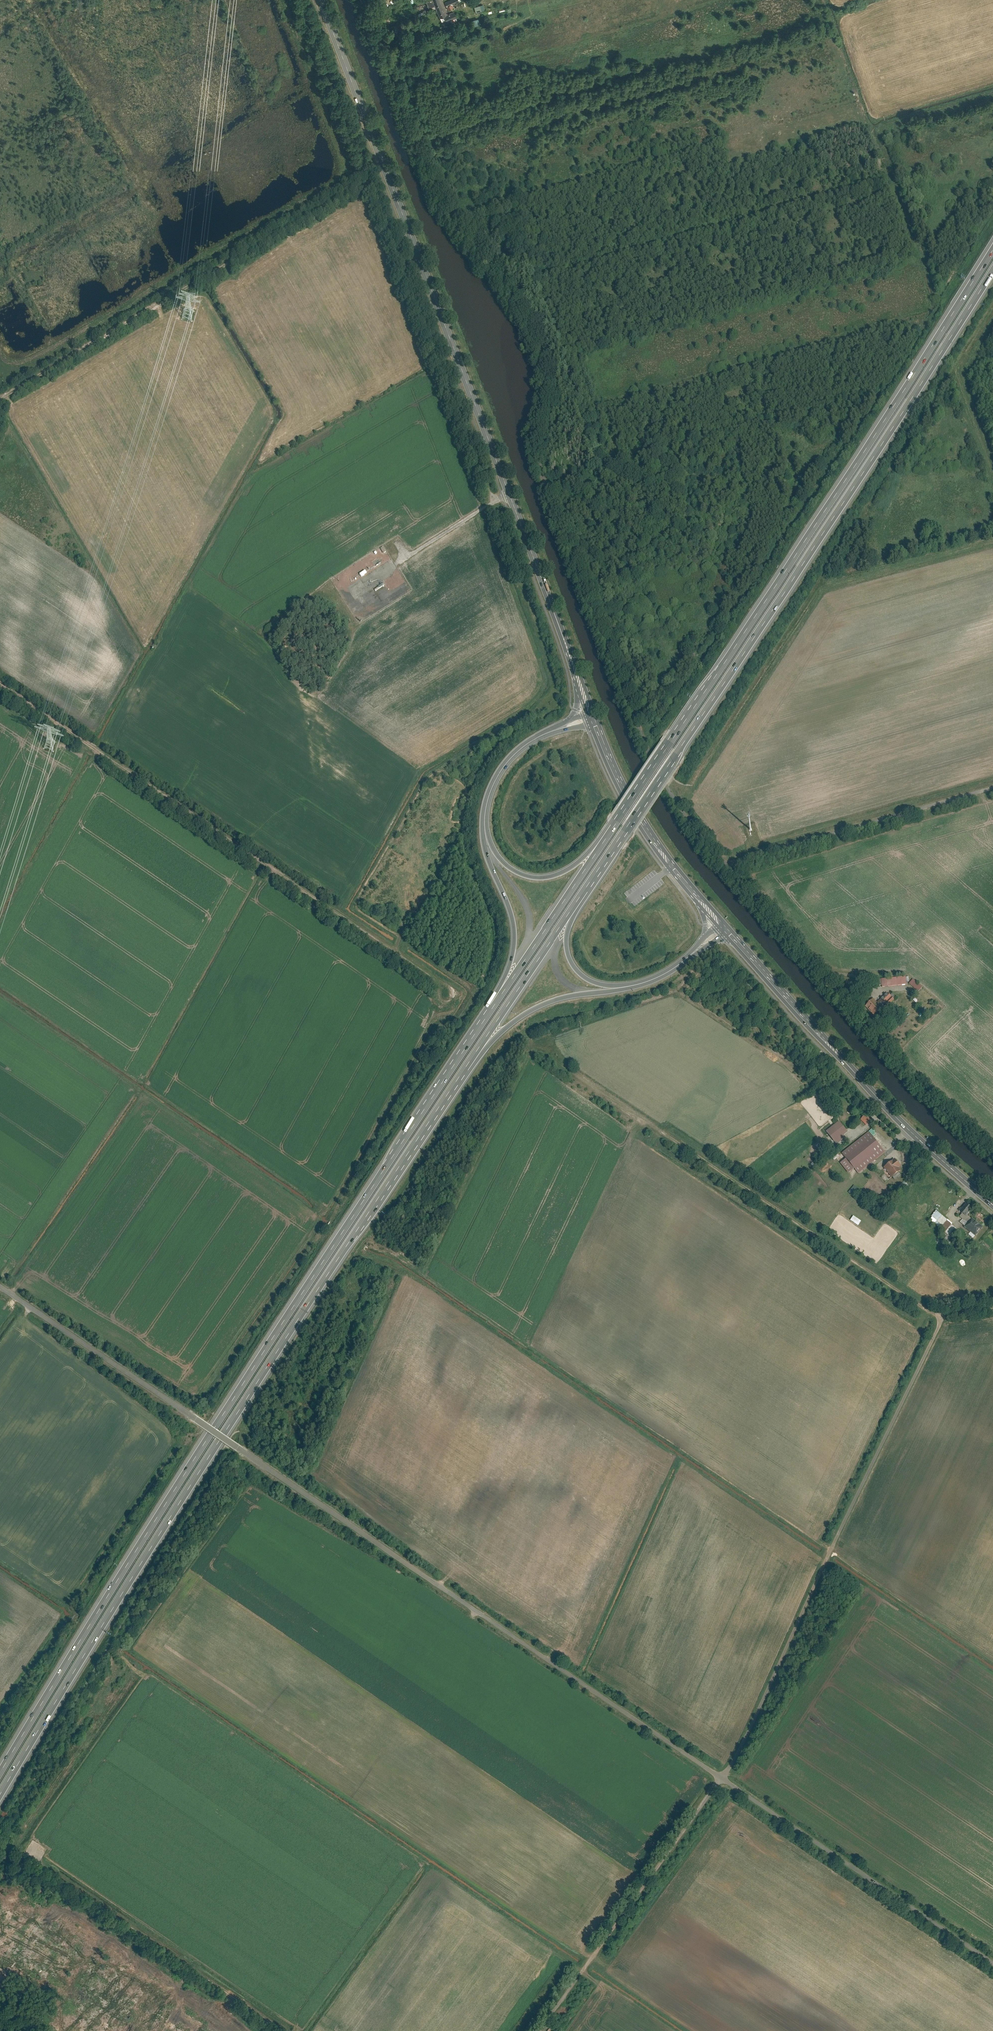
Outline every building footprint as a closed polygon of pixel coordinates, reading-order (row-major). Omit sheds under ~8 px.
[(429,7),(435,5),(439,15),(444,13),(447,21),(457,17),(454,8),(448,10),(447,7),(461,2),(460,0),(426,0),(429,7)] [(478,17),(469,19),(471,26),(479,24),(478,17)] [(905,977),(881,979),(882,988),(906,986),(905,977)] [(922,987),(913,979),(909,984),(918,992),(922,987)] [(874,999),(865,1007),(875,1018),(894,1001),(887,993),(877,1002),(874,999)] [(868,1126),(872,1121),(866,1115),(862,1120),(868,1126)] [(842,1129),(834,1119),(821,1128),(831,1141),(839,1135),(837,1133),(842,1129)] [(879,1149),(863,1128),(836,1150),(841,1156),(848,1165),(853,1170),(879,1149)] [(896,1164),(889,1155),(877,1165),(887,1177),(896,1169),(893,1166),(896,1164)] [(848,1165),(841,1156),(835,1160),(843,1169),(848,1165)] [(904,1180),(897,1187),(901,1191),(908,1184),(904,1180)] [(862,1191),(855,1185),(849,1192),(856,1198),(862,1191)] [(943,1196),(938,1202),(949,1210),(953,1204),(943,1196)] [(936,1210),(929,1219),(945,1233),(952,1223),(936,1210)] [(859,1226),(862,1221),(854,1215),(851,1220),(859,1226)] [(971,1218),(964,1227),(974,1235),(982,1227),(971,1218)]
